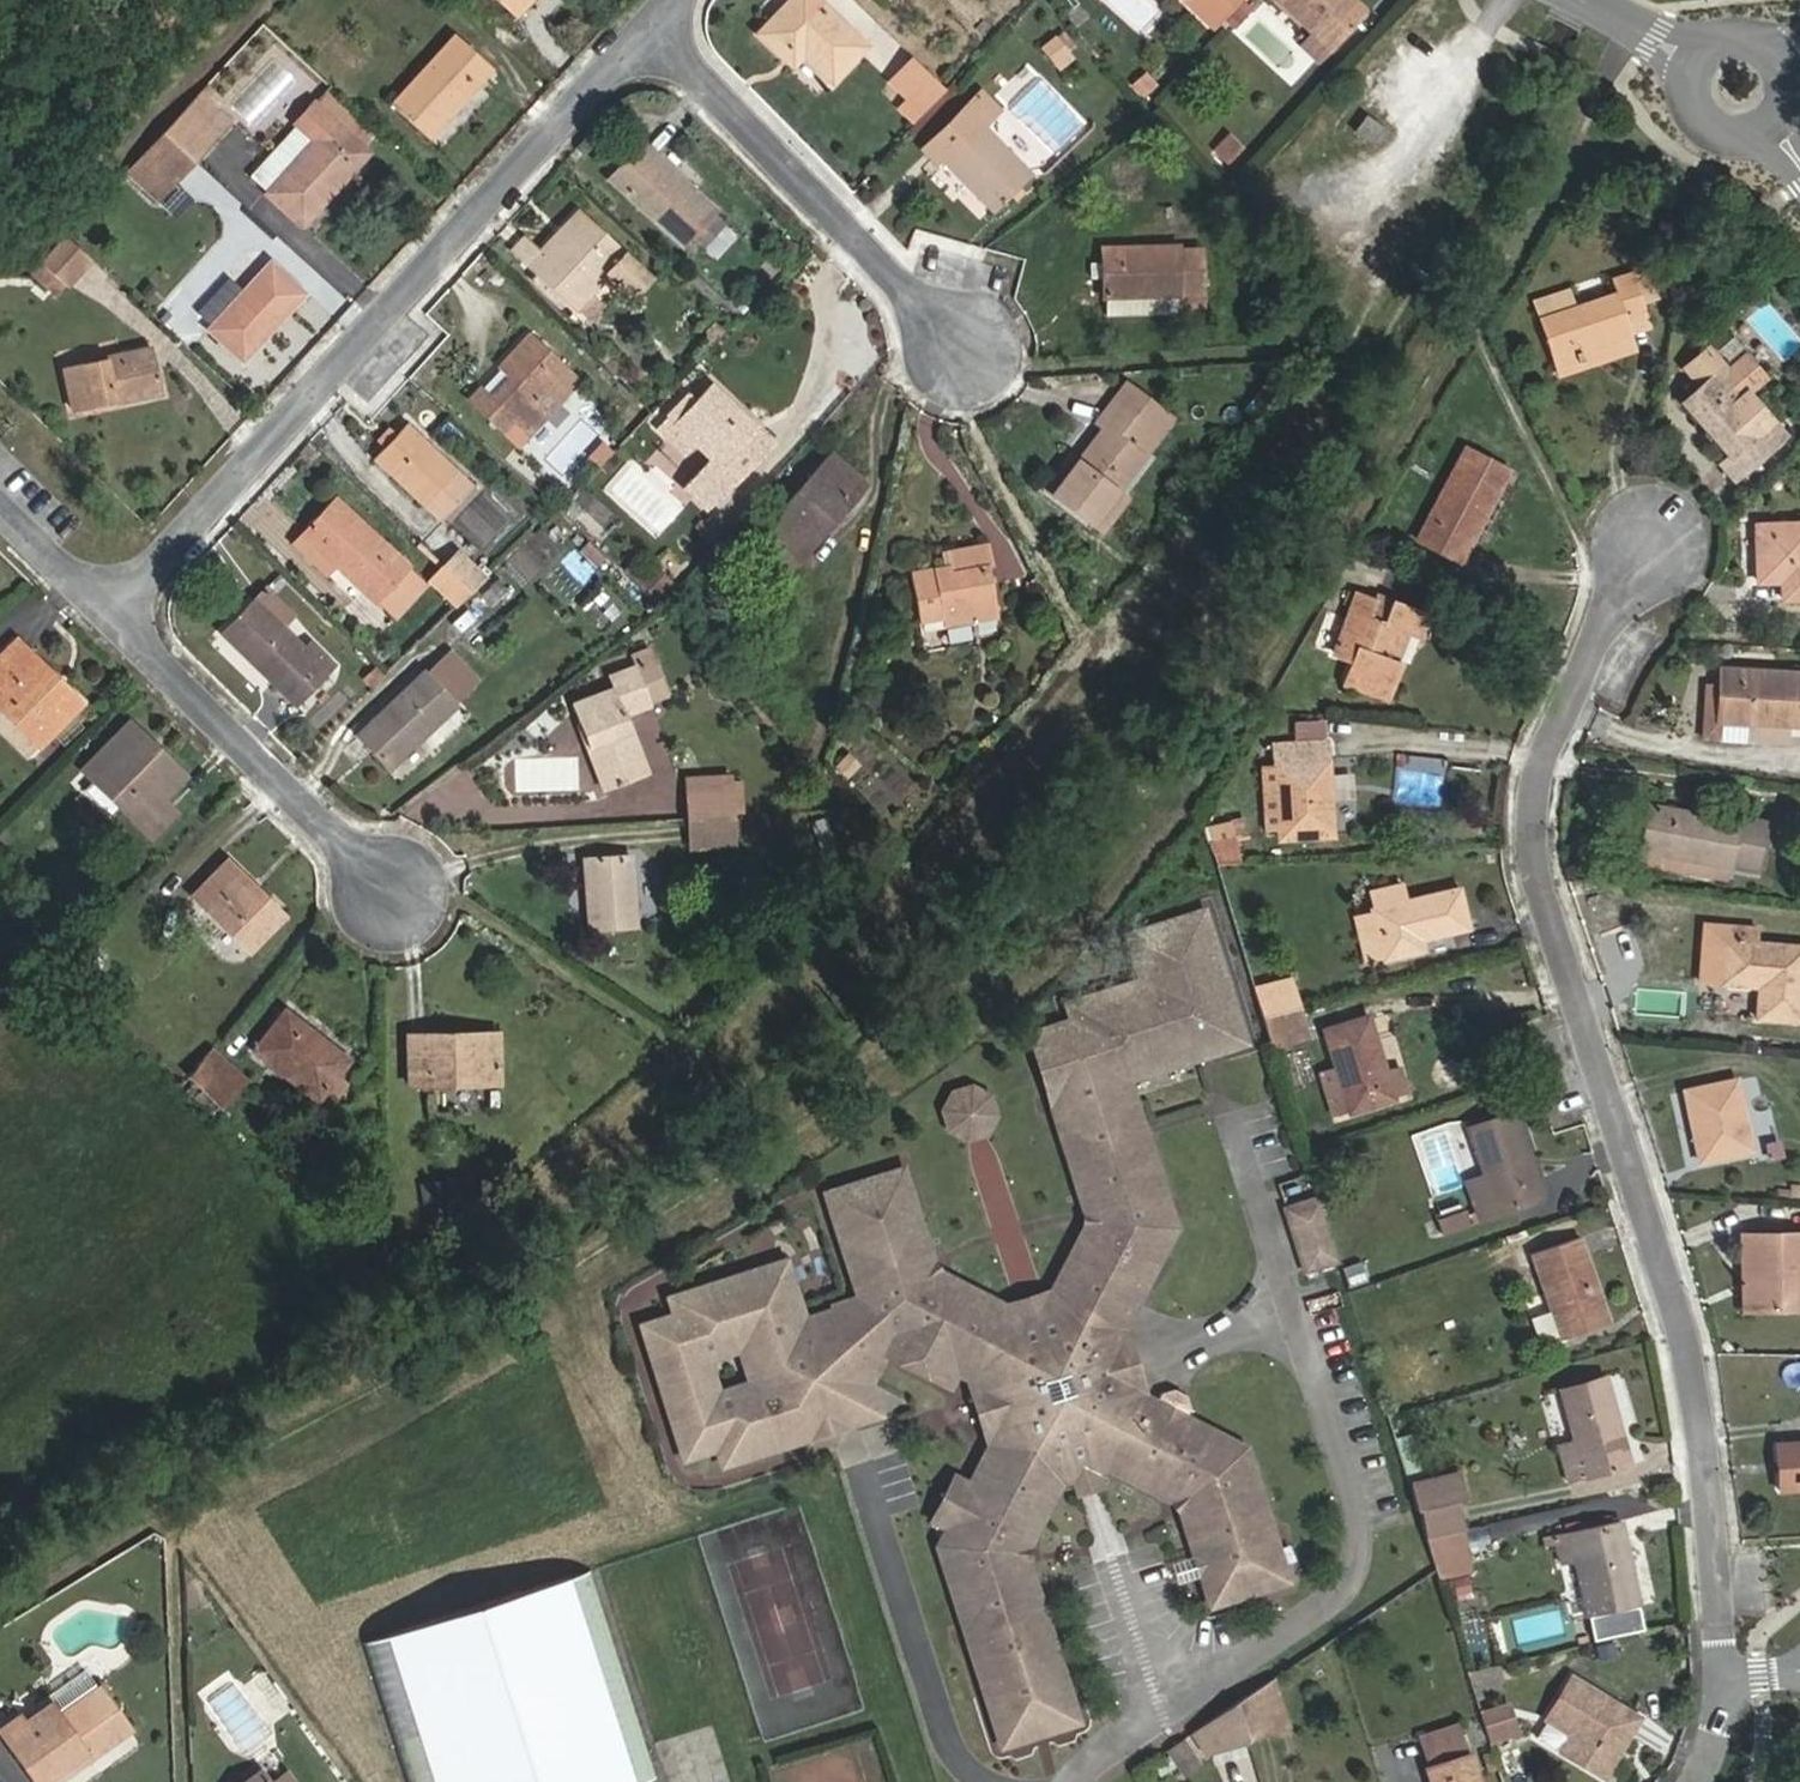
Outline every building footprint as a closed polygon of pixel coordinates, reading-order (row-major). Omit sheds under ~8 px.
[(556,0),(496,0),(528,30),(556,0)] [(787,28),(771,45),(804,76),(818,62),(850,92),(882,57),(820,0),(813,0),(799,14),(813,26),(800,40),(787,28)] [(1100,11),(1108,0),(1092,0),(1090,3),(1100,11)] [(1224,45),(1267,0),(1177,0),(1224,45)] [(1346,0),(1281,0),(1326,42),(1347,61),(1376,28),(1346,0)] [(799,14),(787,28),(800,40),(813,26),(799,14)] [(1311,59),(1330,78),(1347,61),(1326,42),(1311,59)] [(469,47),(407,112),(445,146),(507,81),(469,47)] [(1068,75),(1081,64),(1069,50),(1056,60),(1068,75)] [(922,109),(938,123),(960,99),(929,70),(907,95),(922,109)] [(1010,126),(988,105),(973,121),(995,141),(1010,126)] [(913,120),(929,134),(938,123),(922,109),(913,120)] [(229,134),(206,110),(181,136),(205,159),(229,134)] [(318,132),(335,148),(284,202),(318,235),(386,161),(334,114),(318,132)] [(952,177),(958,171),(1015,223),(1047,187),(995,141),(973,121),(934,161),(952,177)] [(1390,163),(1402,146),(1379,131),(1367,146),(1390,163)] [(156,162),(179,184),(205,159),(181,136),(156,162)] [(1239,181),(1254,165),(1241,153),(1226,169),(1239,181)] [(726,225),(729,220),(653,155),(621,190),(696,256),(702,248),(717,261),(738,236),(726,225)] [(667,284),(595,222),(558,259),(547,271),(593,314),(624,278),(650,302),(667,284)] [(105,263),(82,241),(55,270),(81,290),(105,263)] [(1224,241),(1127,243),(1127,287),(1203,287),(1203,304),(1226,304),(1224,241)] [(530,255),(547,271),(558,259),(540,243),(530,255)] [(319,300),(286,269),(226,336),(258,366),(319,300)] [(67,305),(81,290),(55,270),(43,283),(67,305)] [(1127,287),(1127,305),(1203,304),(1203,287),(1127,287)] [(1539,320),(1560,387),(1592,377),(1590,371),(1638,356),(1632,337),(1651,332),(1637,288),(1617,295),(1622,310),(1582,323),(1577,308),(1539,320)] [(524,420),(540,435),(561,414),(578,398),(569,389),(584,373),(544,335),(512,369),(523,380),(504,399),(491,389),(480,402),(513,433),(524,420)] [(1731,464),(1722,472),(1740,492),(1794,444),(1752,399),(1767,386),(1746,362),(1731,375),(1712,355),(1693,371),(1710,390),(1684,414),(1731,464)] [(173,399),(161,356),(76,377),(87,420),(173,399)] [(566,420),(599,386),(584,373),(569,389),(578,398),(561,414),(566,420)] [(1113,431),(1119,436),(1070,502),(1109,533),(1161,468),(1155,463),(1170,443),(1177,448),(1192,432),(1146,393),(1113,431)] [(787,460),(719,395),(681,436),(727,479),(730,483),(725,489),(741,506),(787,460)] [(422,428),(392,464),(458,525),(491,489),(422,428)] [(1460,573),(1513,488),(1473,464),(1421,552),(1460,573)] [(802,585),(845,537),(836,530),(864,501),(837,476),(767,553),(802,585)] [(730,483),(727,479),(702,505),(723,525),(741,506),(725,489),(730,483)] [(872,508),(864,501),(836,530),(845,537),(872,508)] [(427,574),(352,506),(317,545),(345,570),(390,613),(427,574)] [(1799,615),(1799,535),(1752,537),(1756,595),(1780,595),(1781,616),(1799,615)] [(306,556),(334,582),(345,570),(317,545),(306,556)] [(934,586),(941,625),(965,620),(989,616),(991,629),(1017,623),(1006,557),(960,565),(962,581),(934,586)] [(507,588),(477,561),(464,574),(493,601),(507,588)] [(407,627),(443,589),(427,574),(390,613),(407,627)] [(479,615),(493,601),(464,574),(451,589),(479,615)] [(307,632),(278,604),(270,612),(298,641),(307,632)] [(1470,641),(1405,618),(1403,623),(1390,615),(1373,608),(1348,666),(1368,673),(1359,695),(1428,719),(1449,659),(1462,663),(1470,641)] [(1407,614),(1393,608),(1390,615),(1403,623),(1405,618),(1407,614)] [(331,649),(318,661),(298,641),(270,612),(241,644),(316,717),(357,672),(331,649)] [(965,620),(968,634),(991,629),(989,616),(965,620)] [(36,643),(0,682),(0,698),(55,754),(89,720),(66,697),(78,685),(36,643)] [(693,708),(678,661),(659,668),(675,715),(693,708)] [(495,700),(463,665),(440,686),(469,716),(473,720),(495,700)] [(633,677),(639,698),(597,712),(628,802),(670,786),(647,725),(675,715),(659,668),(633,677)] [(1717,681),(1718,694),(1718,715),(1698,716),(1698,744),(1734,742),(1734,733),(1799,733),(1799,682),(1717,681)] [(89,720),(101,708),(78,685),(66,697),(89,720)] [(469,716),(440,686),(375,746),(407,782),(473,720),(469,716)] [(1698,716),(1718,715),(1718,694),(1698,694),(1698,716)] [(7,733),(43,768),(55,754),(0,698),(0,734),(7,733)] [(138,813),(172,847),(201,821),(186,807),(207,784),(148,727),(133,743),(144,754),(120,779),(122,781),(146,805),(138,813)] [(144,754),(133,743),(100,777),(113,790),(122,781),(120,779),(144,754)] [(1332,757),(1277,759),(1278,777),(1279,828),(1262,827),(1262,846),(1280,846),(1280,853),(1333,853),(1332,757)] [(1351,771),(1332,772),(1333,798),(1352,798),(1351,771)] [(1262,827),(1279,828),(1278,777),(1261,777),(1262,827)] [(740,816),(738,780),(700,782),(702,818),(740,816)] [(146,805),(122,781),(113,790),(107,796),(131,820),(138,813),(146,805)] [(742,844),(740,816),(702,818),(704,847),(742,844)] [(1764,846),(1645,829),(1638,877),(1729,891),(1731,881),(1759,885),(1764,846)] [(1211,856),(1218,879),(1249,877),(1235,832),(1212,839),(1216,854),(1211,856)] [(652,866),(605,866),(605,937),(653,937),(652,866)] [(287,910),(247,876),(237,889),(278,922),(287,910)] [(278,922),(237,889),(213,916),(271,964),(304,924),(287,910),(278,922)] [(1403,905),(1399,890),(1369,896),(1373,912),(1403,905)] [(1461,893),(1403,905),(1373,912),(1386,969),(1431,961),(1427,942),(1471,933),(1461,893)] [(1243,1043),(1202,911),(1125,935),(1137,975),(1063,998),(1068,1015),(1025,1028),(1055,1122),(1132,1098),(1126,1080),(1243,1043)] [(1386,969),(1373,912),(1355,916),(1369,972),(1386,969)] [(1706,930),(1699,989),(1721,992),(1728,932),(1706,930)] [(1763,997),(1759,1031),(1798,1035),(1799,1021),(1799,957),(1754,952),(1756,934),(1728,932),(1721,992),(1763,997)] [(1292,990),(1255,1000),(1264,1027),(1298,1019),(1292,990)] [(1264,1027),(1273,1055),(1305,1047),(1298,1019),(1264,1027)] [(1367,1019),(1321,1033),(1333,1073),(1345,1116),(1390,1103),(1382,1074),(1367,1019)] [(301,1020),(271,1055),(332,1106),(363,1069),(301,1020)] [(483,1039),(429,1042),(430,1095),(517,1094),(517,1053),(483,1054),(483,1039)] [(517,1053),(517,1039),(483,1039),(483,1054),(517,1053)] [(233,1112),(256,1086),(223,1058),(203,1082),(233,1112)] [(1390,1103),(1404,1099),(1395,1070),(1382,1074),(1390,1103)] [(1315,1078),(1327,1121),(1345,1116),(1333,1073),(1315,1078)] [(990,1094),(969,1082),(947,1090),(939,1109),(945,1131),(963,1141),(985,1134),(995,1113),(990,1094)] [(1737,1093),(1685,1102),(1696,1175),(1750,1164),(1737,1093)] [(1175,1503),(1192,1560),(1269,1536),(1242,1449),(1146,1398),(1131,1391),(1115,1339),(1123,1325),(1173,1229),(1132,1098),(1055,1122),(1087,1222),(1051,1292),(1002,1308),(933,1270),(915,1214),(838,1238),(865,1325),(883,1335),(875,1350),(884,1354),(918,1372),(926,1357),(961,1376),(976,1384),(992,1434),(984,1449),(966,1484),(951,1476),(928,1519),(944,1527),(934,1546),(961,1633),(1039,1608),(1021,1552),(1057,1483),(1106,1468),(1175,1503)] [(1496,1217),(1542,1204),(1513,1120),(1468,1136),(1484,1181),(1496,1217)] [(915,1214),(900,1168),(823,1192),(838,1238),(915,1214)] [(423,1205),(473,1196),(469,1172),(419,1181),(423,1205)] [(1484,1181),(1469,1186),(1481,1223),(1496,1217),(1484,1181)] [(1304,1272),(1337,1262),(1317,1200),(1285,1210),(1304,1272)] [(1469,1227),(1464,1215),(1439,1224),(1442,1237),(1469,1227)] [(1799,1314),(1799,1240),(1741,1240),(1741,1271),(1756,1272),(1756,1314),(1799,1314)] [(1548,1320),(1528,1328),(1537,1356),(1608,1331),(1579,1243),(1527,1261),(1548,1320)] [(875,1350),(883,1335),(865,1325),(858,1305),(803,1321),(786,1262),(771,1266),(820,1420),(855,1410),(884,1354),(875,1350)] [(820,1420),(771,1266),(668,1296),(673,1314),(639,1323),(679,1458),(712,1448),(717,1465),(808,1439),(804,1425),(820,1420)] [(1344,1272),(1350,1287),(1366,1282),(1360,1266),(1344,1272)] [(1742,1314),(1756,1314),(1756,1272),(1741,1271),(1742,1314)] [(1146,1398),(1123,1325),(1115,1339),(1131,1391),(1146,1398)] [(961,1376),(984,1449),(992,1434),(976,1384),(961,1376)] [(1604,1389),(1558,1401),(1572,1455),(1581,1489),(1627,1477),(1604,1389)] [(1777,1454),(1778,1498),(1799,1498),(1799,1454),(1777,1454)] [(1555,1459),(1565,1494),(1581,1489),(1572,1455),(1555,1459)] [(1463,1477),(1408,1488),(1426,1545),(1461,1537),(1456,1507),(1467,1505),(1463,1477)] [(1635,1615),(1614,1521),(1565,1532),(1585,1626),(1635,1615)] [(1559,1563),(1570,1561),(1565,1532),(1553,1535),(1559,1563)] [(1465,1567),(1458,1538),(1426,1545),(1434,1570),(1435,1574),(1465,1567)] [(354,1650),(400,1781),(648,1781),(652,1781),(579,1574),(354,1650)] [(1074,1722),(1039,1608),(961,1633),(997,1746),(1074,1722)] [(65,1726),(107,1697),(94,1677),(51,1706),(53,1710),(65,1726)] [(1249,1734),(1290,1721),(1276,1677),(1239,1702),(1249,1734)] [(1549,1730),(1574,1745),(1562,1763),(1594,1781),(1600,1781),(1627,1743),(1599,1726),(1609,1708),(1574,1687),(1549,1730)] [(84,1756),(93,1767),(136,1738),(107,1697),(65,1726),(53,1710),(31,1725),(24,1716),(0,1732),(0,1734),(33,1781),(45,1781),(84,1756)] [(1251,1740),(1249,1734),(1239,1702),(1197,1731),(1212,1752),(1251,1740)] [(1627,1743),(1638,1726),(1609,1708),(1599,1726),(1627,1743)] [(1490,1747),(1518,1739),(1511,1716),(1483,1724),(1490,1747)] [(1251,1740),(1292,1728),(1290,1721),(1249,1734),(1251,1740)] [(1562,1764),(1562,1763),(1574,1745),(1549,1730),(1537,1750),(1562,1764)] [(1203,1761),(1188,1740),(1173,1751),(1187,1772),(1203,1761)] [(1466,1740),(1423,1751),(1430,1778),(1473,1767),(1466,1740)] [(93,1767),(84,1756),(45,1781),(71,1781),(93,1767)] [(1431,1781),(1478,1781),(1473,1767),(1430,1778),(1431,1781)]
